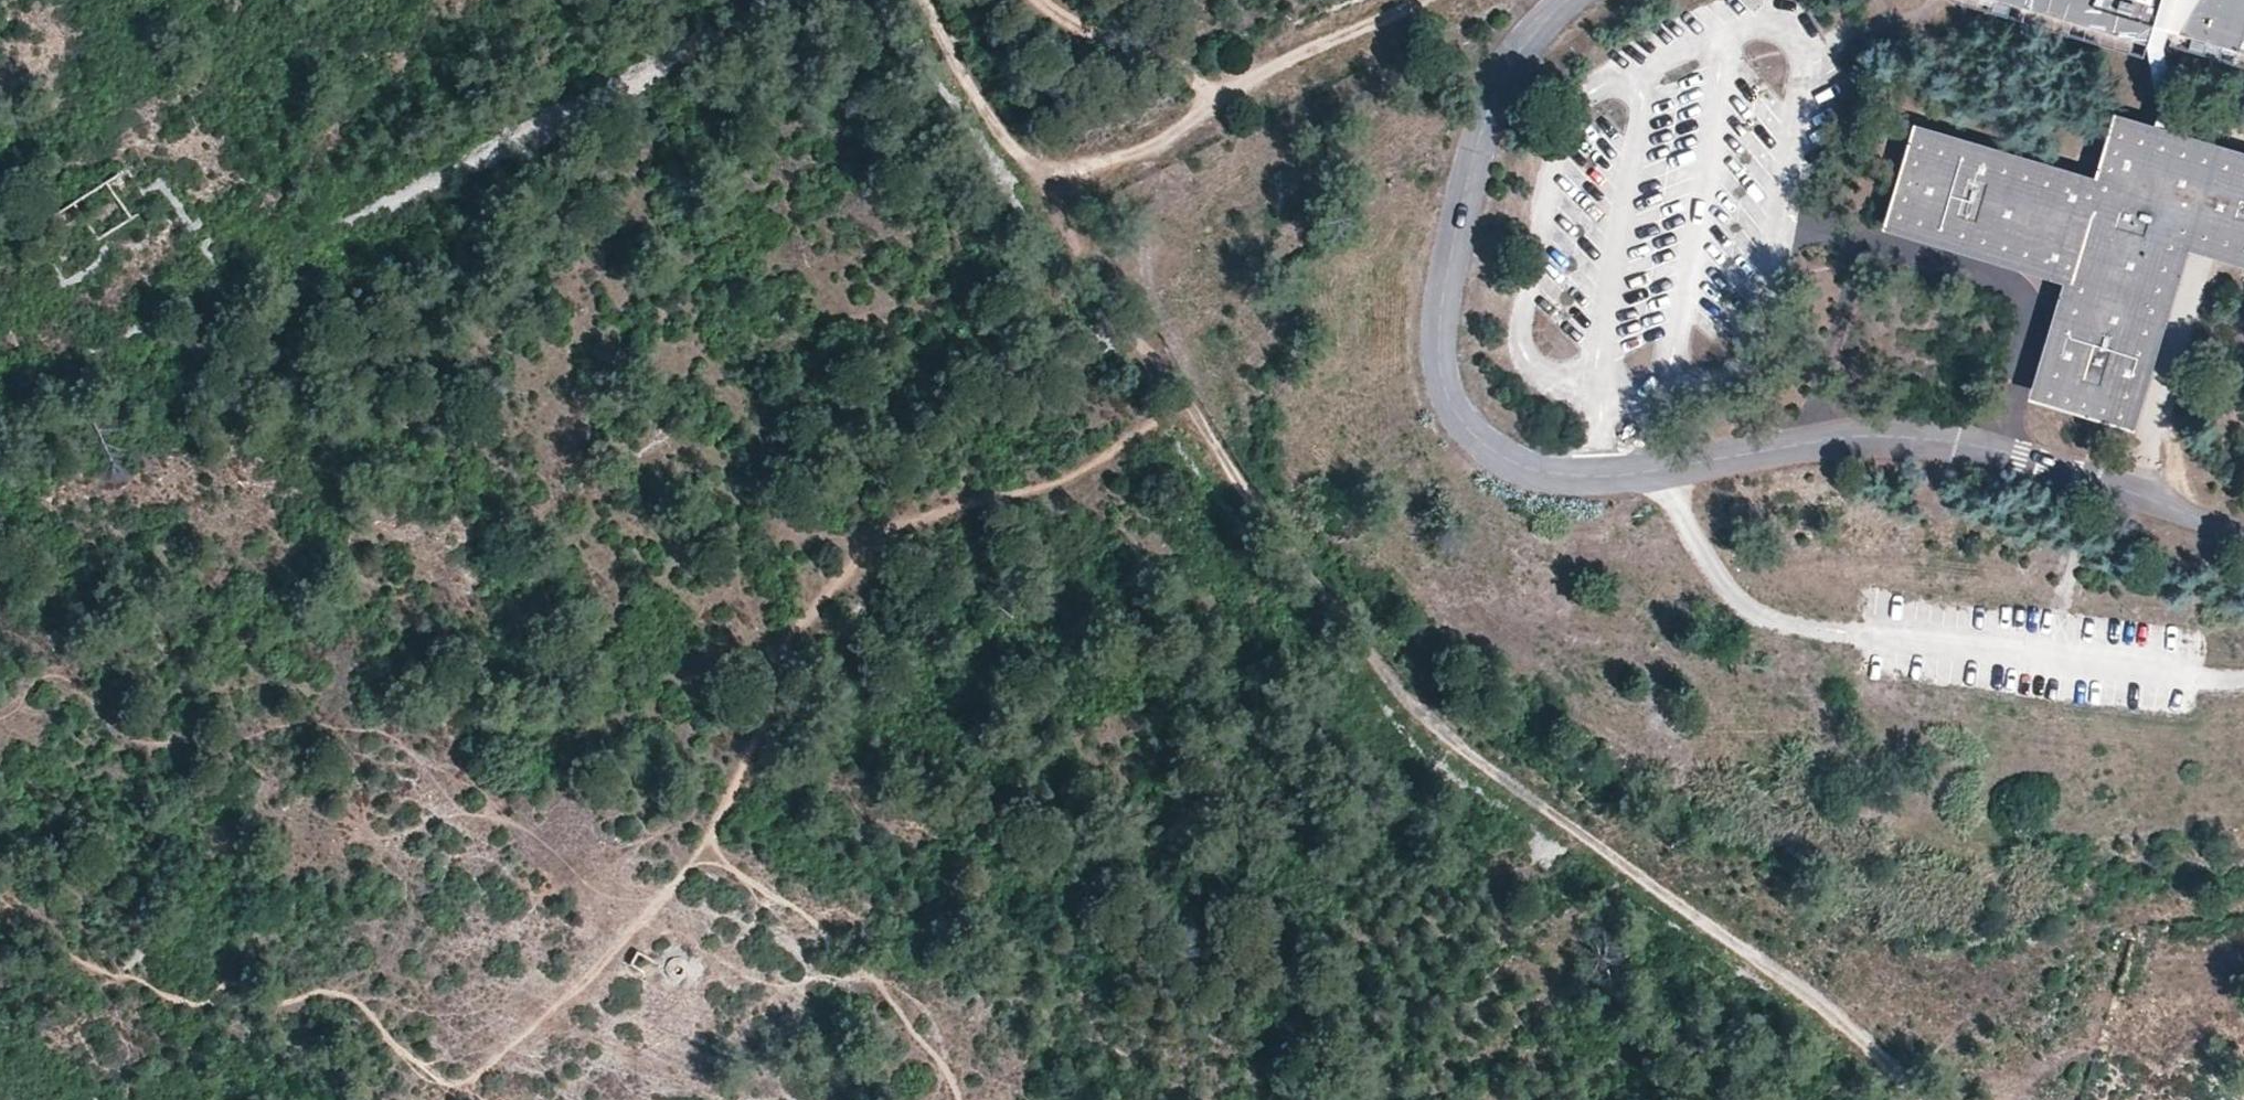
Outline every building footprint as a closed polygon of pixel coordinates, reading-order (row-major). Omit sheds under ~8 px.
[(2140,38),(2147,15),(2160,19),(2173,22),(2171,27),(2243,48),(2243,0),(2011,0),(2140,38)] [(2147,15),(2140,38),(2140,43),(2165,112),(2160,128),(2172,132),(2178,115),(2153,45),(2160,19),(2147,15)] [(1912,124),(1880,228),(2059,283),(2022,400),(2125,431),(2181,249),(2243,268),(2243,154),(2172,132),(2160,128),(2114,114),(2093,179),(1912,124)]
